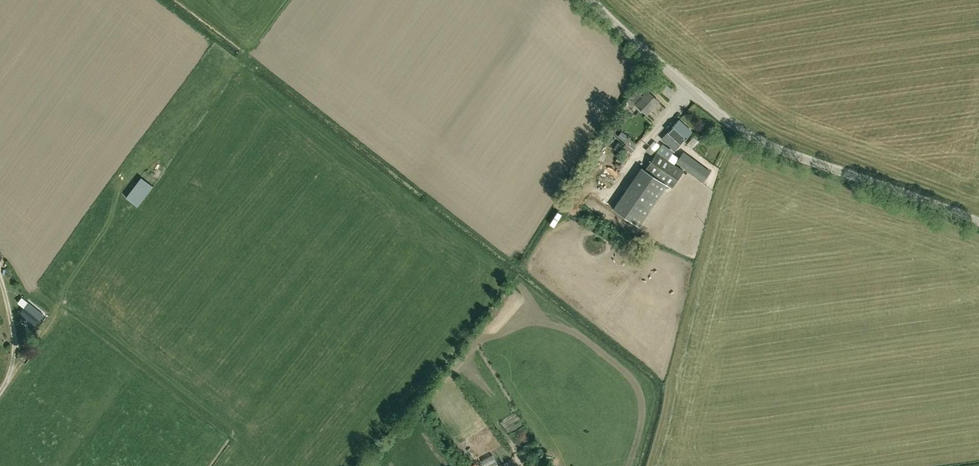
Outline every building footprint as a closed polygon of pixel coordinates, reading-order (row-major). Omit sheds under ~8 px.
[(635,102),(648,113),(660,101),(647,89),(635,102)] [(678,119),(662,136),(675,149),(692,132),(678,119)] [(636,143),(627,137),(624,141),(633,147),(636,143)] [(654,141),(650,146),(654,150),(658,145),(654,141)] [(661,146),(656,153),(668,160),(672,153),(661,146)] [(677,162),(703,181),(710,171),(684,152),(677,162)] [(642,168),(614,211),(640,227),(668,184),(672,187),(683,170),(668,160),(656,153),(645,170),(642,168)] [(654,259),(648,266),(653,270),(658,262),(654,259)] [(29,302),(20,312),(35,324),(44,314),(29,302)]
